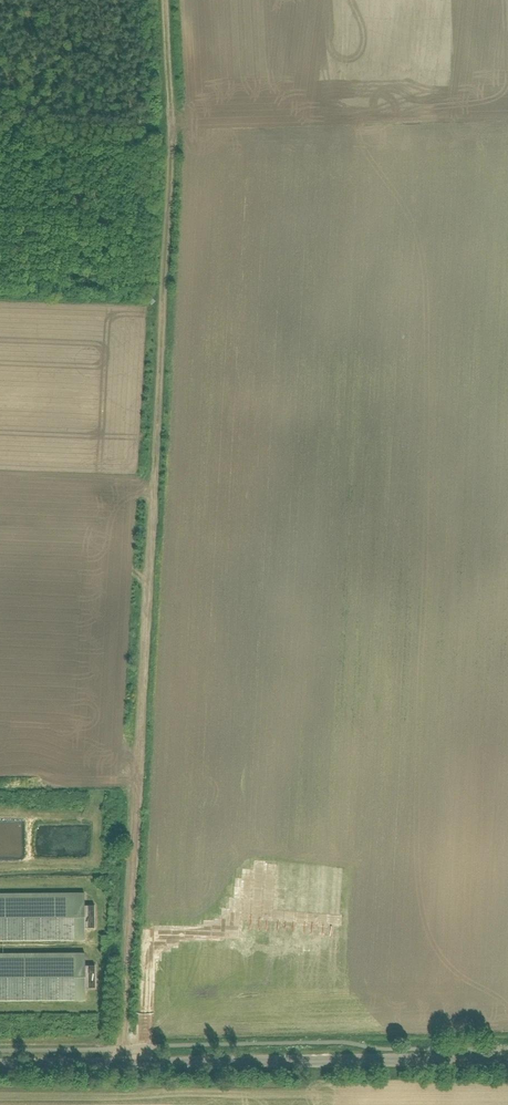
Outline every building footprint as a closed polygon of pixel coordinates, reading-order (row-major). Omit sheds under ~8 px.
[(46,940),(91,939),(91,893),(32,894),(32,901),(38,901),(39,906),(39,916),(51,916),(52,931),(46,931),(46,940)] [(92,999),(91,952),(6,953),(7,966),(15,966),(15,977),(30,976),(31,1000),(92,999)]
